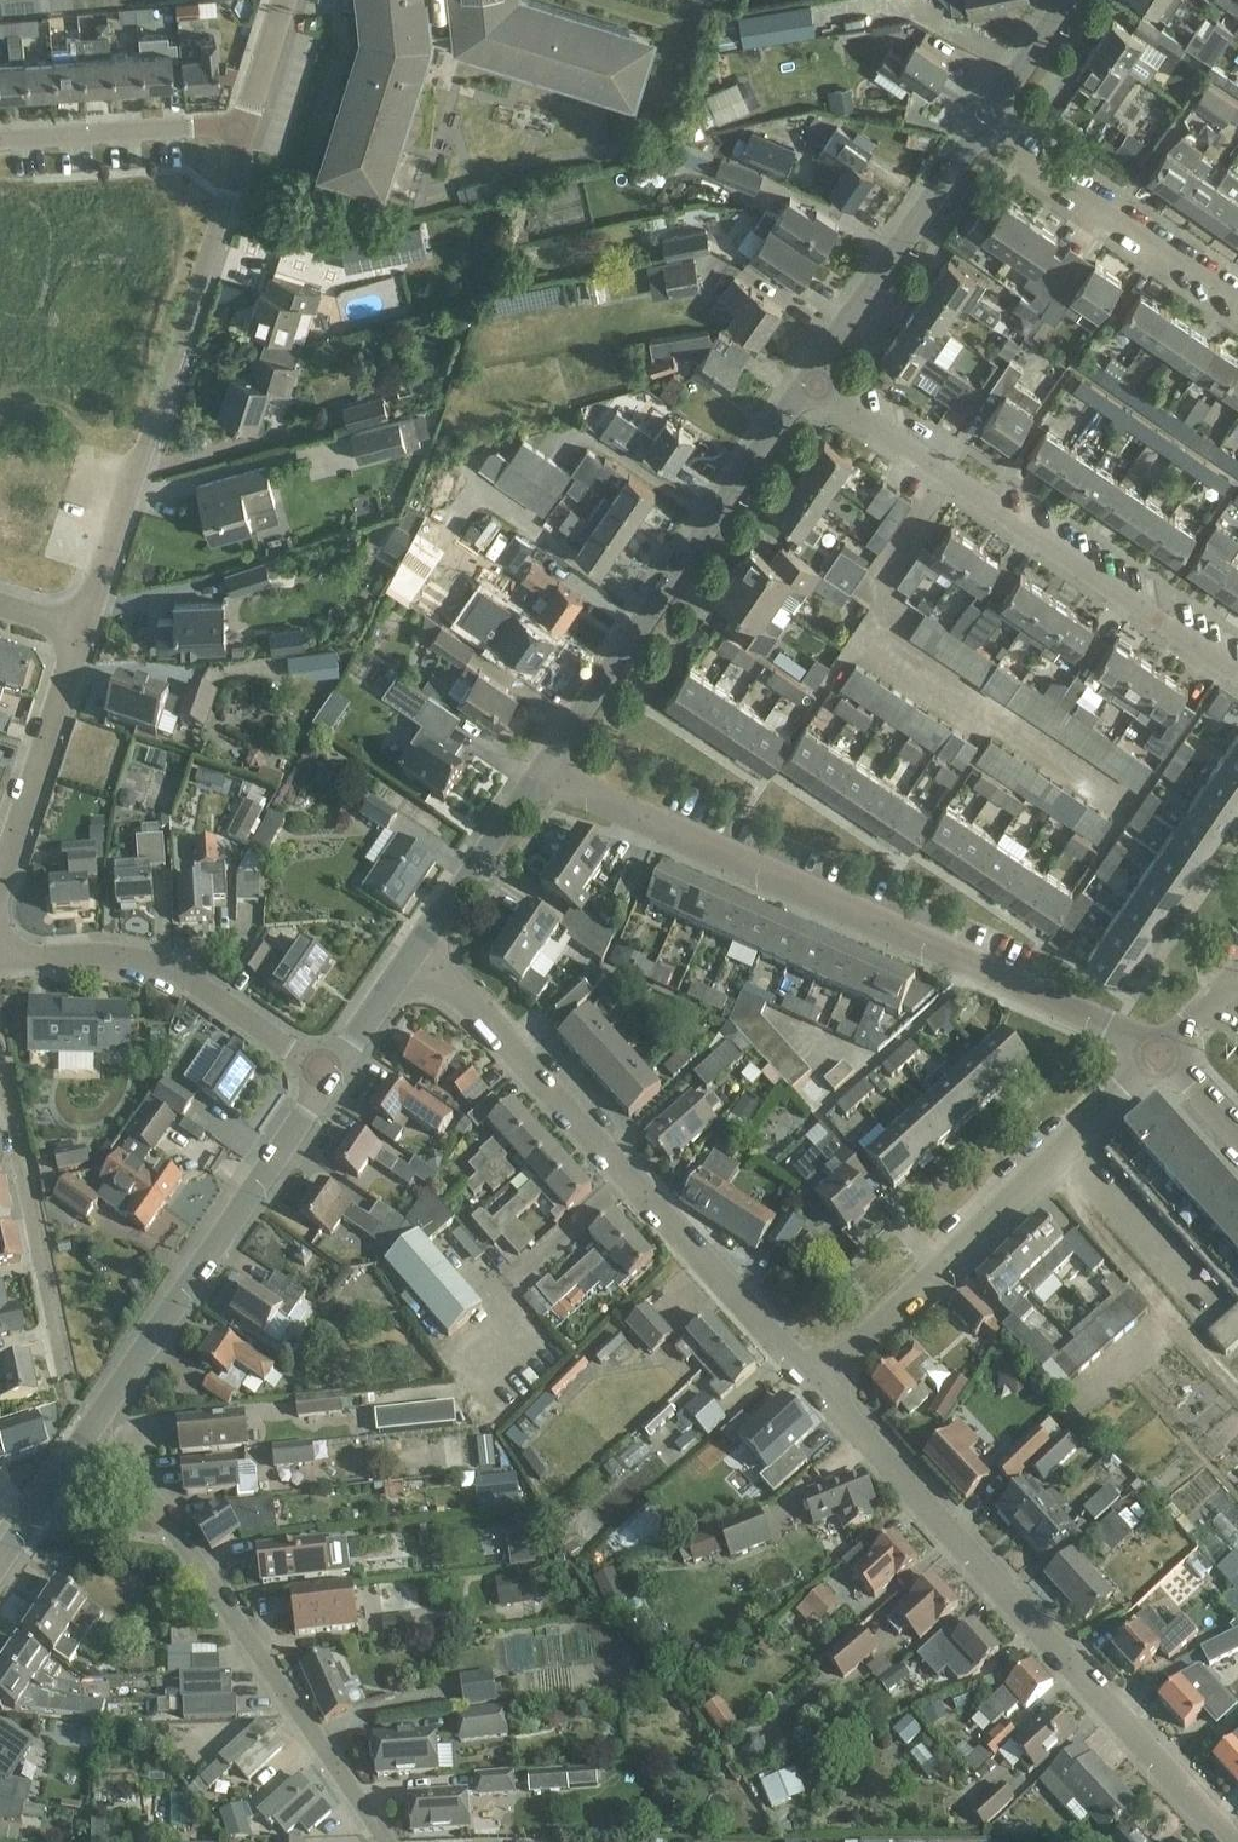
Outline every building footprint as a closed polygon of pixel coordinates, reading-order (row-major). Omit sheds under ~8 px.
[(2,12),(37,9),(35,0),(0,0),(0,1),(2,12)] [(37,9),(71,6),(71,0),(35,0),(37,9)] [(364,37),(329,149),(339,152),(331,176),(385,193),(392,170),(399,173),(406,151),(401,149),(432,46),(429,16),(455,14),(459,48),(589,89),(588,95),(609,101),(611,96),(637,104),(657,39),(528,0),(360,0),(364,37)] [(972,20),(973,19),(972,10),(988,7),(989,13),(1008,9),(1007,4),(1024,0),(969,0),(972,20)] [(1151,9),(1165,18),(1177,0),(1138,0),(1151,9)] [(1228,6),(1237,13),(1237,0),(1232,0),(1228,6)] [(198,1),(176,3),(177,17),(200,15),(198,1)] [(811,6),(740,18),(745,47),(816,36),(811,6)] [(153,7),(137,8),(138,19),(154,18),(153,7)] [(119,20),(138,19),(137,8),(119,9),(119,20)] [(734,19),(724,21),(725,33),(736,31),(734,19)] [(1196,28),(1186,45),(1213,63),(1235,31),(1217,19),(1207,35),(1196,28)] [(19,21),(20,32),(38,31),(37,20),(19,21)] [(1097,45),(1149,81),(1159,67),(1137,52),(1144,41),(1114,20),(1097,45)] [(23,61),(20,32),(19,21),(4,22),(5,34),(7,33),(10,62),(0,62),(0,97),(25,95),(23,61)] [(108,23),(96,24),(97,36),(109,35),(108,23)] [(1153,43),(1178,58),(1186,45),(1161,29),(1153,43)] [(97,36),(79,37),(83,91),(112,89),(110,55),(109,35),(97,36)] [(734,35),(718,38),(720,50),(737,47),(734,35)] [(54,93),(83,91),(79,37),(66,38),(66,46),(51,47),(52,59),(54,93)] [(179,40),(180,58),(182,85),(201,84),(201,91),(218,90),(217,82),(218,82),(215,38),(179,40)] [(949,65),(929,51),(917,43),(905,60),(891,50),(880,65),(891,73),(911,87),(914,82),(930,92),(949,65)] [(1149,82),(1149,81),(1097,45),(1079,70),(1087,76),(1080,87),(1091,95),(1085,103),(1096,111),(1110,91),(1122,100),(1138,75),(1149,82)] [(139,53),(141,87),(171,85),(169,50),(139,53)] [(110,55),(112,89),(141,87),(139,53),(110,55)] [(23,61),(25,95),(54,93),(52,59),(23,61)] [(1211,65),(1206,73),(1224,84),(1229,76),(1211,65)] [(830,74),(837,113),(853,110),(847,71),(830,74)] [(1237,94),(1237,77),(1237,76),(1229,87),(1237,94)] [(1193,105),(1222,125),(1237,104),(1208,84),(1193,105)] [(707,95),(720,123),(740,115),(727,87),(707,95)] [(1237,122),(1237,104),(1222,125),(1224,126),(1230,117),(1237,122)] [(831,189),(834,190),(854,204),(874,174),(862,166),(872,151),(852,137),(838,128),(820,154),(844,171),(831,189)] [(752,132),(740,161),(785,180),(797,151),(752,132)] [(1129,134),(1118,150),(1138,164),(1149,148),(1129,134)] [(1175,194),(1201,156),(1205,151),(1182,135),(1168,150),(1149,176),(1175,194)] [(1213,162),(1201,156),(1175,194),(1200,211),(1218,184),(1204,175),(1213,162)] [(661,160),(664,176),(673,174),(678,166),(677,158),(661,160)] [(763,174),(722,158),(715,175),(756,192),(763,174)] [(1237,207),(1237,175),(1228,168),(1218,184),(1200,211),(1224,227),(1237,207)] [(468,187),(460,190),(463,200),(471,198),(472,200),(486,196),(482,182),(468,186),(468,187)] [(979,242),(984,235),(1009,253),(1032,219),(1007,202),(999,212),(987,204),(977,197),(957,226),(979,242)] [(761,218),(818,257),(839,226),(817,212),(815,215),(790,199),(778,217),(767,209),(761,218)] [(1224,227),(1237,237),(1237,207),(1224,227)] [(818,257),(761,218),(754,228),(766,235),(751,256),(773,271),(775,267),(800,284),(818,257)] [(1058,237),(1032,219),(1009,253),(1035,270),(1030,277),(1043,285),(1039,291),(1052,300),(1053,299),(1070,274),(1058,265),(1063,258),(1050,249),(1058,237)] [(349,269),(425,252),(419,226),(343,243),(349,269)] [(970,254),(979,242),(957,226),(948,239),(970,254)] [(711,249),(707,230),(664,239),(668,258),(711,249)] [(986,284),(977,278),(949,259),(932,284),(960,303),(969,309),(976,297),(986,284)] [(659,292),(670,290),(671,294),(699,289),(694,262),(666,266),(655,268),(659,292)] [(1052,300),(1044,310),(1041,315),(1055,325),(1065,310),(1077,318),(1086,306),(1099,315),(1122,281),(1096,263),(1083,282),(1070,274),(1053,299),(1052,300)] [(320,293),(272,277),(267,292),(262,290),(251,323),(270,329),(265,343),(300,353),(304,340),(305,341),(320,293)] [(730,318),(741,326),(761,340),(782,310),(751,288),(750,290),(734,278),(722,296),(738,307),(730,318)] [(960,303),(932,284),(916,308),(944,327),(960,303)] [(1123,320),(1149,337),(1167,311),(1141,294),(1123,320)] [(1041,315),(1044,310),(1032,302),(1024,296),(1014,309),(1035,323),(1041,315)] [(479,305),(463,310),(473,322),(479,305)] [(944,327),(916,308),(900,332),(935,356),(942,345),(951,332),(944,327)] [(1191,328),(1167,311),(1149,337),(1173,354),(1191,328)] [(1035,324),(1025,338),(1037,346),(1041,341),(1034,336),(1040,327),(1035,324)] [(1216,345),(1191,328),(1173,354),(1198,371),(1216,345)] [(679,367),(676,359),(704,356),(706,357),(694,373),(711,385),(714,380),(727,389),(751,354),(731,340),(731,341),(720,333),(716,341),(710,337),(710,332),(651,341),(654,358),(649,360),(654,375),(679,367)] [(950,371),(933,359),(935,356),(900,332),(883,357),(918,381),(925,371),(941,383),(935,393),(952,405),(969,381),(952,369),(950,371)] [(998,351),(1010,359),(1020,344),(1008,336),(998,351)] [(258,355),(250,381),(234,375),(222,413),(257,424),(269,388),(288,394),(297,368),(295,367),(300,353),(265,343),(261,356),(258,355)] [(1127,371),(1137,356),(1119,345),(1110,359),(1127,371)] [(1216,345),(1198,371),(1190,383),(1199,389),(1207,378),(1222,388),(1237,365),(1237,360),(1216,345)] [(1010,360),(1004,369),(990,389),(1003,398),(984,426),(1010,444),(1033,411),(1018,401),(1026,390),(1014,383),(1024,369),(1010,360)] [(1088,373),(1113,390),(1121,377),(1106,367),(1096,360),(1088,373)] [(1222,388),(1237,399),(1237,365),(1222,388)] [(686,383),(674,374),(660,394),(673,402),(686,383)] [(1146,394),(1121,377),(1113,390),(1138,407),(1146,394)] [(1074,392),(1099,408),(1107,396),(1082,379),(1074,392)] [(969,381),(952,405),(965,414),(982,390),(969,381)] [(1170,411),(1146,394),(1138,407),(1162,423),(1170,411)] [(383,395),(344,406),(350,427),(389,416),(383,395)] [(1124,425),(1132,413),(1107,396),(1099,408),(1113,417),(1107,426),(1118,433),(1124,425)] [(600,434),(620,447),(640,461),(648,449),(674,467),(694,437),(666,418),(655,435),(617,410),(600,434)] [(1162,423),(1187,440),(1195,428),(1170,411),(1162,423)] [(1148,442),(1156,430),(1132,413),(1124,425),(1148,442)] [(352,431),(360,462),(421,446),(414,418),(401,421),(400,418),(352,431)] [(1219,444),(1195,428),(1187,440),(1211,457),(1219,444)] [(1072,447),(1047,430),(1029,457),(1054,474),(1072,447)] [(1173,459),(1181,447),(1156,430),(1148,442),(1173,459)] [(495,480),(507,489),(534,449),(522,441),(515,451),(495,480)] [(836,485),(839,480),(853,460),(826,441),(809,466),(836,485)] [(1219,444),(1211,457),(1236,474),(1237,471),(1237,457),(1219,444)] [(1097,464),(1072,447),(1054,474),(1079,491),(1097,464)] [(1198,475),(1206,463),(1181,447),(1173,459),(1198,475)] [(478,469),(495,480),(515,451),(510,448),(506,453),(497,450),(490,452),(478,469)] [(534,449),(507,489),(519,497),(546,457),(534,449)] [(612,500),(638,518),(656,493),(606,459),(605,461),(587,449),(572,472),(589,484),(598,472),(620,488),(612,500)] [(519,497),(531,505),(558,465),(546,457),(519,497)] [(1206,463),(1198,475),(1223,493),(1232,481),(1206,463)] [(1122,481),(1097,464),(1079,491),(1103,508),(1122,481)] [(558,465),(531,505),(544,514),(571,474),(558,465)] [(836,485),(809,466),(792,490),(819,509),(836,485)] [(203,501),(213,539),(236,532),(251,528),(246,512),(274,504),(263,467),(230,476),(207,483),(198,485),(203,501)] [(588,485),(576,477),(568,490),(580,498),(588,485)] [(868,505),(884,517),(901,493),(884,481),(868,505)] [(1146,498),(1122,481),(1103,508),(1128,524),(1146,498)] [(819,509),(792,490),(775,515),(814,541),(822,529),(811,521),(819,509)] [(901,493),(884,517),(879,526),(891,534),(900,521),(913,501),(901,493)] [(621,543),(638,518),(612,500),(604,495),(597,507),(588,520),(595,525),(621,543)] [(1153,541),(1171,514),(1146,498),(1128,524),(1153,541)] [(384,547),(403,557),(425,514),(409,506),(400,526),(396,524),(384,547)] [(584,541),(578,551),(604,569),(621,543),(595,525),(588,520),(571,508),(559,524),(584,541)] [(1196,532),(1171,514),(1153,541),(1178,559),(1196,532)] [(435,521),(417,545),(435,558),(452,533),(435,521)] [(1189,566),(1214,583),(1233,556),(1237,549),(1237,539),(1217,525),(1207,539),(1202,546),(1189,566)] [(945,563),(958,572),(977,545),(952,528),(934,554),(923,547),(898,584),(910,593),(911,592),(926,571),(935,578),(945,563)] [(516,535),(507,547),(523,558),(532,545),(516,535)] [(831,580),(837,584),(850,593),(867,567),(864,565),(868,559),(845,543),(824,575),(831,580)] [(1001,562),(977,545),(958,572),(983,589),(1001,562)] [(793,612),(801,600),(802,601),(821,573),(784,548),(783,549),(788,552),(778,567),(752,549),(736,573),(793,612)] [(266,561),(227,575),(233,593),(272,579),(271,575),(284,570),(279,555),(266,560),(266,561)] [(1233,556),(1214,583),(1237,600),(1237,560),(1233,556)] [(539,611),(544,613),(563,627),(584,598),(533,563),(523,578),(549,596),(539,611)] [(784,625),(793,612),(736,573),(719,597),(745,615),(735,629),(729,626),(729,627),(766,653),(785,625),(784,625)] [(831,580),(824,575),(818,583),(825,588),(831,580)] [(992,596),(983,608),(963,639),(974,647),(975,648),(980,640),(995,619),(1005,625),(1014,611),(1027,620),(1046,592),(1021,575),(1007,595),(1002,603),(992,596)] [(1044,647),(1051,636),(1070,609),(1046,592),(1027,620),(1017,633),(1029,642),(1031,638),(1044,647)] [(917,605),(928,613),(934,605),(923,596),(917,605)] [(963,639),(983,608),(971,600),(955,623),(950,630),(962,638),(963,639)] [(160,650),(185,649),(227,648),(226,602),(200,603),(176,605),(176,619),(159,619),(160,650)] [(1095,626),(1070,609),(1051,636),(1044,647),(1042,650),(1053,657),(1062,644),(1076,653),(1095,626)] [(911,636),(923,644),(938,622),(931,618),(925,614),(911,636)] [(935,652),(950,630),(938,622),(923,644),(935,652)] [(442,626),(439,631),(431,641),(459,661),(470,645),(442,626)] [(935,652),(947,660),(962,638),(950,630),(935,652)] [(273,655),(305,651),(302,631),(271,635),(273,655)] [(718,647),(734,658),(741,646),(726,636),(718,647)] [(1111,698),(1112,696),(1140,656),(1130,650),(1132,648),(1131,645),(1120,637),(1117,638),(1116,640),(1115,639),(1096,667),(1107,675),(1098,689),(1111,698)] [(947,660),(959,669),(974,647),(963,639),(962,638),(947,660)] [(822,680),(838,654),(822,644),(806,670),(822,680)] [(757,657),(741,646),(734,658),(749,668),(757,657)] [(959,669),(971,677),(986,655),(975,648),(974,647),(959,669)] [(780,649),(773,659),(800,677),(807,667),(780,649)] [(337,652),(318,654),(320,674),(339,671),(337,652)] [(3,692),(20,697),(31,664),(0,654),(0,701),(3,692)] [(971,677),(983,685),(998,663),(986,655),(971,677)] [(1164,673),(1140,656),(1112,696),(1137,713),(1145,700),(1164,673)] [(468,663),(461,674),(450,691),(498,723),(517,695),(480,671),(468,663)] [(1022,679),(998,663),(983,685),(1007,701),(1022,679)] [(842,687),(854,695),(869,673),(857,665),(842,687)] [(667,700),(693,718),(716,684),(690,666),(667,700)] [(768,681),(784,691),(792,680),(776,669),(768,681)] [(398,671),(383,693),(415,715),(430,693),(398,671)] [(866,703),(881,681),(869,673),(854,695),(866,703)] [(1145,700),(1137,713),(1162,729),(1154,742),(1168,751),(1195,711),(1181,701),(1188,690),(1164,673),(1145,700)] [(1034,687),(1022,679),(1007,701),(1019,709),(1034,687)] [(1069,684),(1056,702),(1068,710),(1069,711),(1084,687),(1073,679),(1069,684)] [(131,727),(156,736),(164,715),(177,720),(177,722),(206,731),(218,695),(214,694),(191,686),(185,705),(169,699),(170,697),(121,680),(108,719),(131,727)] [(807,690),(792,680),(784,691),(799,702),(807,690)] [(893,689),(881,681),(866,703),(879,711),(893,689)] [(718,735),(741,701),(716,684),(693,718),(718,735)] [(344,687),(325,706),(341,722),(360,703),(344,687)] [(1019,709),(1031,717),(1046,695),(1043,693),(1034,687),(1019,709)] [(1219,688),(1206,708),(1221,718),(1234,698),(1219,688)] [(891,719),(905,697),(893,689),(879,711),(891,719)] [(1031,717),(1053,732),(1068,710),(1056,702),(1046,695),(1031,717)] [(834,708),(850,718),(858,707),(842,696),(834,708)] [(917,705),(905,697),(891,719),(903,727),(917,705)] [(718,735),(743,752),(766,718),(741,701),(718,735)] [(903,727),(915,735),(930,713),(917,705),(903,727)] [(858,707),(850,718),(866,728),(873,717),(858,707)] [(1053,732),(1065,740),(1080,718),(1069,711),(1068,710),(1053,732)] [(927,743),(942,721),(930,713),(915,735),(927,743)] [(329,738),(337,727),(321,716),(314,727),(329,738)] [(7,737),(12,721),(0,717),(0,735),(7,737)] [(792,736),(766,718),(743,752),(769,769),(792,736)] [(1065,740),(1077,748),(1092,726),(1080,718),(1065,740)] [(420,743),(400,772),(444,802),(465,771),(451,762),(462,746),(423,720),(412,737),(420,743)] [(954,729),(942,721),(927,743),(939,751),(954,729)] [(783,760),(809,777),(832,744),(806,726),(783,760)] [(1116,742),(1092,726),(1077,748),(1101,764),(1116,742)] [(939,751),(951,759),(966,737),(954,729),(939,751)] [(1237,761),(1237,734),(1225,753),(1237,761)] [(978,745),(966,737),(951,759),(963,767),(978,745)] [(923,750),(906,738),(898,750),(916,761),(923,750)] [(977,761),(989,769),(1004,747),(991,738),(977,761)] [(1185,739),(1174,755),(1185,762),(1196,747),(1185,739)] [(1101,764),(1113,772),(1128,750),(1116,742),(1101,764)] [(832,744),(809,777),(834,794),(857,760),(832,744)] [(1016,755),(1004,747),(989,769),(1001,777),(1016,755)] [(1113,772),(1125,780),(1140,758),(1128,750),(1113,772)] [(259,753),(250,754),(246,763),(252,770),(262,769),(265,760),(259,753)] [(1237,798),(1237,761),(1225,753),(1208,778),(1237,798)] [(1001,777),(1013,785),(1028,763),(1016,755),(1001,777)] [(1175,778),(1185,762),(1174,755),(1163,770),(1175,778)] [(1152,767),(1142,760),(1140,758),(1125,780),(1137,789),(1152,767)] [(834,794),(859,811),(882,777),(857,760),(834,794)] [(959,774),(943,763),(936,775),(952,785),(959,774)] [(1013,785),(1025,793),(1040,771),(1028,763),(1013,785)] [(200,769),(196,783),(223,791),(227,778),(200,769)] [(263,770),(259,779),(281,787),(284,778),(263,770)] [(1052,779),(1040,771),(1025,793),(1037,801),(1052,779)] [(998,784),(982,773),(975,785),(990,795),(998,784)] [(907,794),(882,777),(859,811),(884,828),(907,794)] [(1225,826),(1237,807),(1237,798),(1208,778),(1191,803),(1225,826)] [(1064,787),(1052,779),(1037,801),(1049,809),(1064,787)] [(1061,817),(1076,795),(1064,787),(1049,809),(1061,817)] [(1140,805),(1151,813),(1162,797),(1150,789),(1140,805)] [(1000,802),(1017,813),(1025,802),(1008,791),(1000,802)] [(124,810),(131,811),(137,806),(138,800),(133,794),(125,794),(120,798),(120,805),(124,810)] [(933,812),(907,794),(884,828),(910,846),(924,826),(933,812)] [(1088,804),(1076,795),(1061,817),(1073,826),(1088,804)] [(251,797),(247,805),(262,812),(266,804),(251,797)] [(387,831),(397,816),(372,799),(362,815),(387,831)] [(1174,828),(1208,851),(1225,826),(1191,803),(1174,828)] [(245,804),(228,837),(247,847),(264,813),(262,812),(247,805),(245,804)] [(1088,804),(1073,826),(1085,834),(1100,812),(1088,804)] [(924,839),(950,856),(972,822),(946,805),(924,839)] [(1141,828),(1151,813),(1140,805),(1129,821),(1141,828)] [(1113,820),(1100,812),(1085,834),(1098,842),(1113,820)] [(286,821),(271,813),(237,876),(236,902),(258,904),(260,876),(286,821)] [(156,827),(163,830),(170,826),(169,819),(161,816),(156,819),(156,827)] [(98,883),(96,861),(104,860),(103,846),(104,846),(104,831),(105,831),(104,819),(91,819),(92,830),(90,830),(91,847),(63,849),(65,866),(71,866),(72,884),(52,885),(54,913),(90,911),(88,884),(98,883)] [(997,839),(972,822),(950,856),(975,873),(997,839)] [(1174,828),(1157,853),(1191,876),(1208,851),(1174,828)] [(579,834),(561,861),(594,884),(604,869),(612,874),(620,862),(579,834)] [(1089,845),(1073,834),(1065,846),(1081,856),(1089,845)] [(154,905),(152,881),(151,869),(167,867),(164,838),(138,840),(140,865),(136,865),(116,866),(116,881),(119,908),(154,905)] [(1022,856),(997,839),(975,873),(1000,890),(1022,856)] [(1106,855),(1117,862),(1128,847),(1117,839),(1106,855)] [(436,864),(416,851),(399,840),(368,887),(378,894),(377,896),(403,914),(436,864)] [(227,899),(226,875),(225,864),(218,865),(217,841),(199,841),(199,866),(195,866),(196,882),(178,884),(179,899),(180,923),(214,921),(213,900),(227,899)] [(1191,876),(1157,853),(1140,878),(1174,901),(1191,876)] [(1107,878),(1117,862),(1106,855),(1096,870),(1107,878)] [(1047,873),(1022,856),(1000,890),(1025,907),(1047,873)] [(594,884),(561,861),(542,889),(573,910),(566,920),(609,949),(615,935),(585,914),(591,904),(583,899),(594,884)] [(628,907),(633,895),(643,873),(630,868),(616,899),(628,907)] [(678,919),(694,882),(666,870),(649,907),(678,919)] [(1073,890),(1047,873),(1025,907),(1050,924),(1073,890)] [(1174,901),(1140,878),(1123,903),(1157,926),(1174,901)] [(705,932),(722,895),(694,882),(678,919),(705,932)] [(1072,905),(1083,913),(1094,897),(1083,890),(1072,905)] [(722,895),(705,932),(733,944),(749,907),(722,895)] [(1123,903),(1106,928),(1140,951),(1157,926),(1123,903)] [(1073,928),(1083,913),(1072,905),(1061,921),(1073,928)] [(760,956),(777,919),(749,907),(733,944),(760,956)] [(528,909),(510,937),(542,959),(552,943),(561,949),(567,940),(602,964),(609,949),(566,920),(559,930),(528,909)] [(788,969),(805,931),(777,919),(760,956),(788,969)] [(1140,951),(1106,928),(1089,953),(1089,954),(1093,957),(1122,977),(1140,951)] [(805,931),(788,969),(816,981),(832,944),(805,931)] [(531,974),(542,959),(510,937),(491,964),(522,985),(519,990),(538,1002),(549,986),(531,974)] [(1070,940),(1063,950),(1087,966),(1093,957),(1089,954),(1089,953),(1070,940)] [(270,986),(302,1007),(332,963),(300,941),(270,986)] [(243,966),(256,975),(271,953),(258,944),(243,966)] [(843,993),(860,956),(832,944),(816,981),(843,993)] [(871,1005),(887,968),(860,956),(843,993),(871,1005)] [(650,981),(656,969),(638,961),(633,973),(650,981)] [(879,1027),(885,1012),(899,1018),(903,1011),(913,986),(916,981),(887,968),(871,1005),(864,1021),(879,1027)] [(590,969),(580,985),(593,994),(604,978),(590,969)] [(656,969),(650,981),(667,989),(672,976),(656,969)] [(627,979),(602,1001),(611,1011),(635,989),(627,979)] [(556,1027),(593,994),(580,985),(546,1016),(556,1027)] [(688,998),(706,1006),(712,993),(694,985),(688,998)] [(914,985),(903,1011),(913,1015),(936,995),(914,985)] [(742,995),(730,1023),(761,1018),(767,1006),(770,1008),(775,998),(746,986),(742,995)] [(712,993),(706,1006),(722,1013),(728,1000),(712,993)] [(782,1011),(799,1018),(804,1006),(787,998),(782,1011)] [(31,1002),(30,1053),(130,1055),(131,1009),(109,1008),(109,1014),(96,1013),(96,1008),(67,1008),(67,1003),(31,1002)] [(941,1014),(950,1024),(964,1012),(955,1002),(941,1014)] [(822,1014),(804,1006),(799,1018),(816,1026),(822,1014)] [(180,1007),(175,1019),(182,1024),(190,1013),(180,1007)] [(590,1011),(578,1023),(560,1039),(578,1059),(609,1031),(590,1011)] [(936,1037),(950,1024),(941,1014),(927,1027),(936,1037)] [(730,1023),(752,1047),(772,1030),(761,1018),(730,1023)] [(754,1049),(752,1047),(730,1023),(710,1051),(715,1057),(695,1076),(707,1091),(754,1049)] [(854,1043),(860,1031),(843,1023),(837,1036),(854,1043)] [(783,1042),(772,1030),(752,1047),(754,1049),(763,1060),(783,1042)] [(578,1059),(595,1079),(626,1051),(609,1031),(578,1059)] [(980,1057),(1007,1088),(1030,1067),(1003,1036),(980,1057)] [(405,1063),(425,1076),(437,1085),(449,1068),(458,1075),(450,1083),(472,1106),(489,1091),(457,1056),(443,1046),(440,1051),(422,1038),(405,1063)] [(763,1060),(772,1070),(792,1053),(783,1042),(763,1060)] [(911,1044),(897,1056),(907,1067),(920,1054),(911,1044)] [(673,1079),(697,1058),(688,1048),(664,1069),(673,1079)] [(595,1079),(613,1098),(644,1070),(626,1051),(595,1079)] [(802,1063),(792,1053),(772,1070),(782,1081),(802,1063)] [(230,1112),(256,1074),(226,1054),(200,1092),(230,1112)] [(893,1079),(907,1067),(897,1056),(883,1069),(893,1079)] [(1007,1088),(980,1057),(957,1078),(985,1108),(1007,1088)] [(812,1074),(802,1063),(782,1081),(792,1092),(812,1074)] [(825,1082),(835,1093),(855,1075),(845,1064),(825,1082)] [(644,1070),(613,1098),(631,1118),(662,1090),(644,1070)] [(874,1077),(869,1081),(883,1096),(888,1092),(874,1077)] [(985,1108),(957,1078),(935,1098),(962,1128),(985,1108)] [(814,1098),(824,1089),(814,1079),(804,1089),(814,1098)] [(440,1137),(445,1129),(452,1119),(423,1098),(419,1103),(414,1099),(414,1098),(391,1082),(371,1112),(381,1119),(373,1131),(395,1146),(404,1134),(395,1128),(405,1113),(440,1137)] [(181,1119),(194,1101),(167,1083),(155,1101),(181,1119)] [(852,1096),(861,1106),(875,1093),(865,1083),(852,1096)] [(665,1120),(648,1136),(672,1163),(690,1147),(716,1123),(710,1116),(721,1107),(712,1097),(701,1106),(693,1096),(665,1120)] [(847,1118),(861,1106),(852,1096),(838,1108),(847,1118)] [(478,1130),(503,1108),(493,1097),(469,1119),(478,1130)] [(744,1097),(730,1117),(749,1130),(763,1110),(744,1097)] [(962,1128),(935,1098),(913,1118),(940,1148),(962,1128)] [(514,1104),(506,1111),(489,1126),(499,1137),(480,1154),(482,1156),(470,1167),(478,1177),(503,1153),(508,1147),(533,1125),(514,1104)] [(164,1168),(155,1181),(139,1170),(175,1121),(155,1107),(121,1157),(119,1156),(110,1169),(165,1207),(183,1181),(164,1168)] [(1121,1174),(1237,1304),(1237,1202),(1156,1111),(1105,1156),(1121,1174)] [(890,1138),(918,1169),(940,1148),(913,1118),(890,1138)] [(553,1147),(533,1125),(508,1147),(518,1159),(513,1163),(523,1174),(528,1169),(553,1147)] [(369,1161),(409,1188),(415,1179),(430,1190),(439,1177),(415,1161),(409,1170),(383,1151),(357,1133),(355,1135),(350,1132),(348,1135),(353,1138),(347,1148),(342,1145),(334,1156),(339,1159),(336,1163),(358,1178),(369,1161)] [(918,1169),(890,1138),(867,1159),(895,1190),(918,1169)] [(59,1146),(61,1155),(74,1152),(72,1143),(59,1146)] [(494,1246),(502,1240),(499,1236),(516,1221),(543,1196),(572,1168),(553,1147),(528,1169),(537,1179),(518,1197),(520,1199),(493,1222),(483,1211),(472,1220),(494,1246)] [(86,1150),(74,1152),(61,1155),(56,1156),(59,1171),(89,1165),(86,1150)] [(824,1179),(811,1191),(820,1200),(832,1213),(849,1231),(874,1208),(856,1187),(866,1178),(845,1154),(842,1151),(819,1173),(824,1179)] [(478,1177),(466,1188),(474,1197),(486,1186),(493,1194),(515,1175),(504,1163),(508,1159),(503,1153),(478,1177)] [(556,1223),(568,1213),(592,1190),(572,1168),(543,1196),(556,1212),(551,1217),(556,1223)] [(147,1233),(165,1207),(110,1169),(101,1182),(109,1188),(100,1200),(128,1219),(127,1219),(147,1233)] [(716,1206),(727,1188),(703,1173),(682,1204),(711,1223),(721,1209),(716,1206)] [(87,1220),(100,1201),(68,1179),(55,1199),(87,1220)] [(0,1183),(0,1217),(11,1216),(5,1182),(0,1183)] [(398,1234),(406,1223),(379,1205),(370,1218),(348,1203),(321,1185),(301,1215),(323,1230),(333,1237),(344,1221),(372,1240),(381,1226),(396,1236),(398,1234)] [(778,1221),(727,1188),(716,1206),(721,1209),(711,1223),(757,1253),(765,1240),(778,1221)] [(429,1191),(406,1223),(428,1245),(455,1221),(429,1191)] [(550,1279),(534,1292),(551,1313),(565,1301),(568,1298),(578,1289),(591,1277),(610,1260),(635,1237),(615,1216),(590,1239),(600,1249),(557,1288),(550,1279)] [(786,1218),(769,1244),(787,1256),(804,1229),(786,1218)] [(1040,1219),(1018,1242),(1054,1278),(1075,1257),(1093,1277),(1106,1266),(1075,1233),(1064,1243),(1040,1219)] [(499,1236),(502,1240),(519,1257),(535,1242),(516,1221),(499,1236)] [(483,1308),(428,1245),(406,1223),(398,1234),(408,1245),(386,1264),(450,1337),(483,1308)] [(21,1262),(14,1229),(0,1232),(0,1267),(21,1262)] [(792,1252),(802,1260),(815,1241),(804,1234),(792,1252)] [(655,1259),(635,1237),(610,1260),(591,1277),(578,1289),(587,1298),(600,1286),(607,1293),(614,1286),(620,1291),(655,1259)] [(1054,1278),(1018,1242),(997,1262),(1030,1295),(1044,1310),(1065,1289),(1054,1278)] [(305,1265),(312,1256),(303,1249),(296,1258),(305,1265)] [(1051,1364),(1058,1358),(1034,1333),(1030,1337),(1020,1327),(1034,1313),(1023,1302),(1030,1295),(997,1262),(976,1283),(1013,1319),(1004,1329),(1022,1347),(1044,1370),(1051,1364)] [(307,1296),(297,1289),(277,1275),(263,1296),(251,1288),(233,1315),(253,1328),(265,1337),(275,1343),(281,1341),(289,1329),(288,1323),(307,1296)] [(1,1286),(0,1286),(0,1339),(1,1339),(1,1337),(22,1333),(16,1308),(6,1310),(1,1286)] [(541,1321),(551,1313),(534,1292),(524,1301),(541,1321)] [(1003,1329),(994,1320),(966,1292),(949,1310),(977,1337),(982,1332),(991,1342),(1003,1329)] [(1117,1305),(1135,1325),(1147,1314),(1129,1295),(1117,1305)] [(575,1313),(565,1301),(551,1313),(561,1324),(575,1313)] [(1135,1326),(1135,1325),(1117,1305),(1107,1314),(1125,1334),(1135,1326)] [(647,1309),(627,1328),(652,1354),(671,1335),(647,1309)] [(1207,1337),(1226,1357),(1237,1346),(1237,1309),(1207,1337)] [(1125,1334),(1107,1314),(1097,1323),(1095,1325),(1113,1345),(1125,1334)] [(1084,1334),(1095,1325),(1097,1323),(1092,1317),(1071,1336),(1076,1342),(1084,1334)] [(687,1364),(692,1359),(704,1372),(733,1345),(709,1319),(689,1338),(690,1339),(676,1352),(687,1364)] [(1095,1325),(1084,1334),(1102,1355),(1113,1345),(1095,1325)] [(1091,1365),(1102,1355),(1084,1334),(1076,1342),(1073,1344),(1091,1365)] [(274,1373),(239,1349),(219,1335),(201,1361),(224,1377),(220,1383),(212,1377),(204,1389),(229,1407),(237,1396),(242,1389),(257,1400),(274,1373)] [(893,1367),(873,1385),(897,1411),(930,1382),(922,1374),(932,1364),(919,1350),(926,1345),(923,1341),(916,1347),(915,1346),(893,1367)] [(572,1354),(577,1350),(573,1345),(572,1345),(569,1342),(566,1345),(569,1348),(568,1349),(572,1354)] [(1080,1375),(1091,1365),(1073,1344),(1062,1354),(1080,1375)] [(736,1390),(738,1387),(756,1371),(733,1345),(704,1372),(715,1384),(710,1389),(721,1401),(734,1388),(736,1390)] [(566,1392),(597,1359),(588,1350),(557,1383),(566,1392)] [(1062,1354),(1058,1358),(1051,1364),(1069,1384),(1080,1375),(1062,1354)] [(11,1403),(35,1398),(27,1361),(0,1367),(0,1405),(11,1403)] [(1058,1393),(1069,1384),(1051,1364),(1044,1370),(1040,1373),(1058,1393)] [(953,1375),(929,1413),(944,1423),(968,1385),(953,1375)] [(523,1443),(562,1401),(548,1388),(509,1429),(523,1443)] [(727,1420),(723,1415),(702,1394),(677,1419),(681,1423),(674,1429),(682,1437),(695,1425),(709,1438),(727,1420)] [(297,1402),(299,1420),(345,1415),(343,1397),(297,1402)] [(760,1480),(773,1495),(808,1463),(795,1449),(813,1432),(783,1399),(739,1439),(769,1472),(760,1480)] [(454,1405),(406,1411),(409,1431),(456,1426),(454,1405)] [(3,1459),(33,1449),(32,1444),(46,1439),(37,1414),(0,1427),(0,1450),(3,1459)] [(248,1448),(248,1441),(245,1417),(209,1421),(209,1422),(200,1423),(200,1422),(179,1424),(182,1454),(207,1451),(248,1448)] [(961,1426),(944,1441),(927,1458),(966,1500),(989,1479),(966,1454),(978,1444),(961,1426)] [(1051,1445),(1039,1433),(997,1471),(1010,1484),(1029,1467),(1051,1445)] [(1063,1438),(1053,1447),(1051,1445),(1029,1467),(1045,1482),(1077,1453),(1074,1449),(1063,1438)] [(479,1440),(482,1468),(495,1467),(492,1439),(479,1440)] [(316,1466),(314,1446),(274,1449),(276,1470),(316,1466)] [(251,1466),(237,1467),(237,1462),(184,1468),(187,1496),(238,1491),(239,1500),(255,1499),(259,1492),(257,1471),(251,1466)] [(515,1475),(479,1479),(483,1511),(519,1507),(515,1475)] [(845,1530),(848,1529),(871,1520),(865,1504),(873,1501),(863,1476),(831,1488),(829,1484),(803,1495),(815,1525),(839,1515),(845,1530)] [(1054,1489),(1044,1498),(1031,1484),(1001,1511),(1014,1526),(1018,1523),(1025,1531),(1061,1497),(1054,1489)] [(1119,1500),(1110,1490),(1108,1488),(1082,1511),(1093,1523),(1119,1500)] [(1069,1505),(1061,1497),(1025,1531),(1032,1538),(1028,1541),(1042,1557),(1073,1529),(1059,1515),(1069,1505)] [(214,1512),(194,1526),(212,1552),(232,1538),(240,1533),(243,1538),(269,1536),(249,1506),(224,1508),(222,1506),(214,1512)] [(731,1561),(774,1544),(760,1509),(717,1526),(731,1561)] [(357,1513),(343,1515),(344,1525),(358,1523),(357,1513)] [(1113,1516),(1094,1534),(1113,1554),(1132,1535),(1133,1534),(1126,1528),(1114,1515),(1113,1516)] [(1183,1520),(1177,1525),(1188,1538),(1195,1533),(1183,1520)] [(558,1539),(572,1559),(583,1551),(570,1532),(558,1539)] [(715,1532),(686,1543),(695,1564),(723,1552),(715,1532)] [(898,1581),(918,1563),(894,1536),(874,1554),(865,1544),(843,1563),(862,1584),(876,1599),(896,1579),(898,1581)] [(328,1578),(327,1563),(346,1561),(344,1543),(325,1545),(324,1544),(259,1551),(263,1585),(328,1578)] [(539,1548),(510,1553),(513,1569),(541,1565),(539,1548)] [(1086,1621),(1104,1605),(1112,1597),(1073,1554),(1046,1578),(1086,1621)] [(1237,1577),(1237,1556),(1236,1554),(1216,1572),(1229,1585),(1237,1577)] [(613,1571),(596,1579),(610,1610),(628,1601),(613,1571)] [(530,1574),(496,1580),(500,1609),(534,1604),(530,1574)] [(1229,1585),(1237,1596),(1237,1577),(1229,1585)] [(934,1581),(916,1597),(914,1599),(915,1599),(902,1611),(888,1625),(900,1637),(907,1630),(919,1643),(938,1626),(958,1607),(934,1581)] [(102,1649),(115,1657),(121,1647),(94,1628),(103,1615),(58,1584),(42,1608),(102,1649)] [(359,1629),(354,1586),(292,1593),(297,1636),(359,1629)] [(822,1588),(804,1605),(814,1615),(832,1599),(822,1588)] [(42,1608),(25,1633),(70,1664),(80,1650),(94,1660),(102,1649),(42,1608)] [(1125,1642),(1114,1652),(1135,1674),(1153,1658),(1160,1651),(1169,1661),(1195,1638),(1197,1636),(1191,1629),(1182,1620),(1168,1633),(1148,1611),(1134,1624),(1120,1637),(1125,1642)] [(411,1615),(396,1616),(399,1637),(413,1635),(411,1615)] [(511,1658),(543,1657),(543,1619),(511,1620),(511,1658)] [(919,1657),(918,1658),(938,1679),(947,1671),(958,1683),(969,1680),(979,1671),(999,1652),(975,1626),(957,1642),(956,1643),(946,1633),(937,1641),(919,1657)] [(173,1648),(194,1648),(200,1647),(199,1631),(173,1632),(173,1648)] [(1201,1649),(1210,1666),(1237,1652),(1237,1631),(1235,1633),(1201,1649)] [(860,1632),(827,1661),(845,1681),(878,1652),(860,1632)] [(20,1641),(4,1665),(42,1691),(67,1699),(70,1686),(54,1682),(62,1669),(49,1661),(20,1641)] [(690,1653),(693,1656),(698,1656),(701,1654),(701,1650),(699,1647),(694,1646),(691,1649),(690,1653)] [(193,1673),(220,1672),(220,1658),(194,1658),(194,1648),(173,1648),(173,1661),(193,1661),(193,1673)] [(330,1653),(301,1666),(325,1721),(353,1709),(344,1688),(350,1686),(341,1666),(336,1668),(330,1653)] [(1028,1710),(1036,1702),(1053,1686),(1032,1663),(989,1705),(979,1714),(993,1728),(1002,1719),(1006,1716),(1007,1717),(1021,1703),(1028,1710)] [(46,1714),(47,1709),(81,1717),(84,1704),(67,1699),(42,1691),(4,1665),(0,1670),(0,1699),(16,1710),(24,1698),(46,1714)] [(1177,1685),(1160,1702),(1185,1729),(1203,1713),(1217,1728),(1237,1709),(1200,1669),(1182,1679),(1176,1684),(1177,1685)] [(184,1700),(221,1699),(220,1672),(193,1673),(184,1673),(184,1700)] [(386,1677),(391,1692),(402,1688),(398,1674),(386,1677)] [(497,1703),(497,1701),(504,1701),(502,1686),(495,1687),(493,1674),(461,1679),(465,1707),(497,1703)] [(892,1674),(880,1682),(889,1695),(900,1686),(892,1674)] [(221,1699),(184,1700),(183,1700),(184,1721),(239,1720),(238,1699),(221,1699)] [(182,1702),(167,1702),(168,1714),(182,1714),(182,1702)] [(940,1707),(925,1713),(930,1725),(945,1719),(940,1707)] [(509,1738),(505,1708),(458,1715),(462,1745),(509,1738)] [(1054,1714),(1036,1731),(1016,1750),(1026,1760),(1021,1766),(1030,1776),(1036,1770),(1037,1771),(1074,1736),(1054,1714)] [(731,1717),(717,1726),(722,1734),(736,1725),(731,1717)] [(907,1747),(922,1733),(907,1718),(892,1732),(907,1747)] [(994,1759),(1008,1746),(1019,1736),(1007,1723),(982,1747),(964,1764),(974,1774),(992,1757),(994,1759)] [(238,1768),(250,1780),(284,1749),(261,1724),(200,1779),(211,1790),(232,1771),(233,1773),(238,1768)] [(750,1734),(742,1740),(741,1751),(747,1759),(757,1760),(765,1754),(766,1744),(760,1736),(750,1734)] [(436,1735),(400,1738),(375,1739),(376,1745),(371,1745),(373,1760),(377,1759),(378,1777),(439,1773),(436,1735)] [(1214,1762),(1237,1788),(1237,1740),(1214,1762)] [(1105,1834),(1131,1811),(1110,1788),(1115,1783),(1081,1746),(1063,1762),(1041,1784),(1065,1810),(1074,1801),(1105,1834)] [(9,1763),(3,1759),(4,1758),(0,1755),(0,1773),(1,1774),(9,1763)] [(597,1771),(568,1773),(568,1770),(529,1773),(530,1795),(570,1792),(570,1790),(598,1788),(597,1771)] [(771,1808),(806,1794),(797,1771),(762,1785),(771,1808)] [(516,1796),(514,1775),(477,1778),(479,1799),(516,1796)] [(276,1821),(288,1835),(300,1824),(309,1834),(331,1814),(299,1779),(260,1815),(270,1826),(276,1821)] [(15,1803),(28,1805),(29,1793),(18,1790),(19,1786),(0,1780),(0,1802),(15,1803)] [(986,1826),(1010,1804),(998,1790),(974,1812),(986,1826)] [(470,1830),(467,1793),(411,1798),(411,1802),(408,1805),(408,1815),(412,1817),(414,1834),(470,1830)] [(23,1824),(23,1816),(36,1817),(45,1818),(45,1808),(37,1807),(37,1806),(28,1805),(15,1803),(0,1802),(0,1820),(23,1824)] [(230,1840),(252,1839),(242,1807),(221,1814),(230,1840)] [(93,1823),(93,1841),(107,1841),(107,1823),(93,1823)] [(1131,1828),(1116,1841),(1143,1841),(1131,1828)] [(523,1832),(524,1841),(549,1841),(549,1831),(523,1832)]
